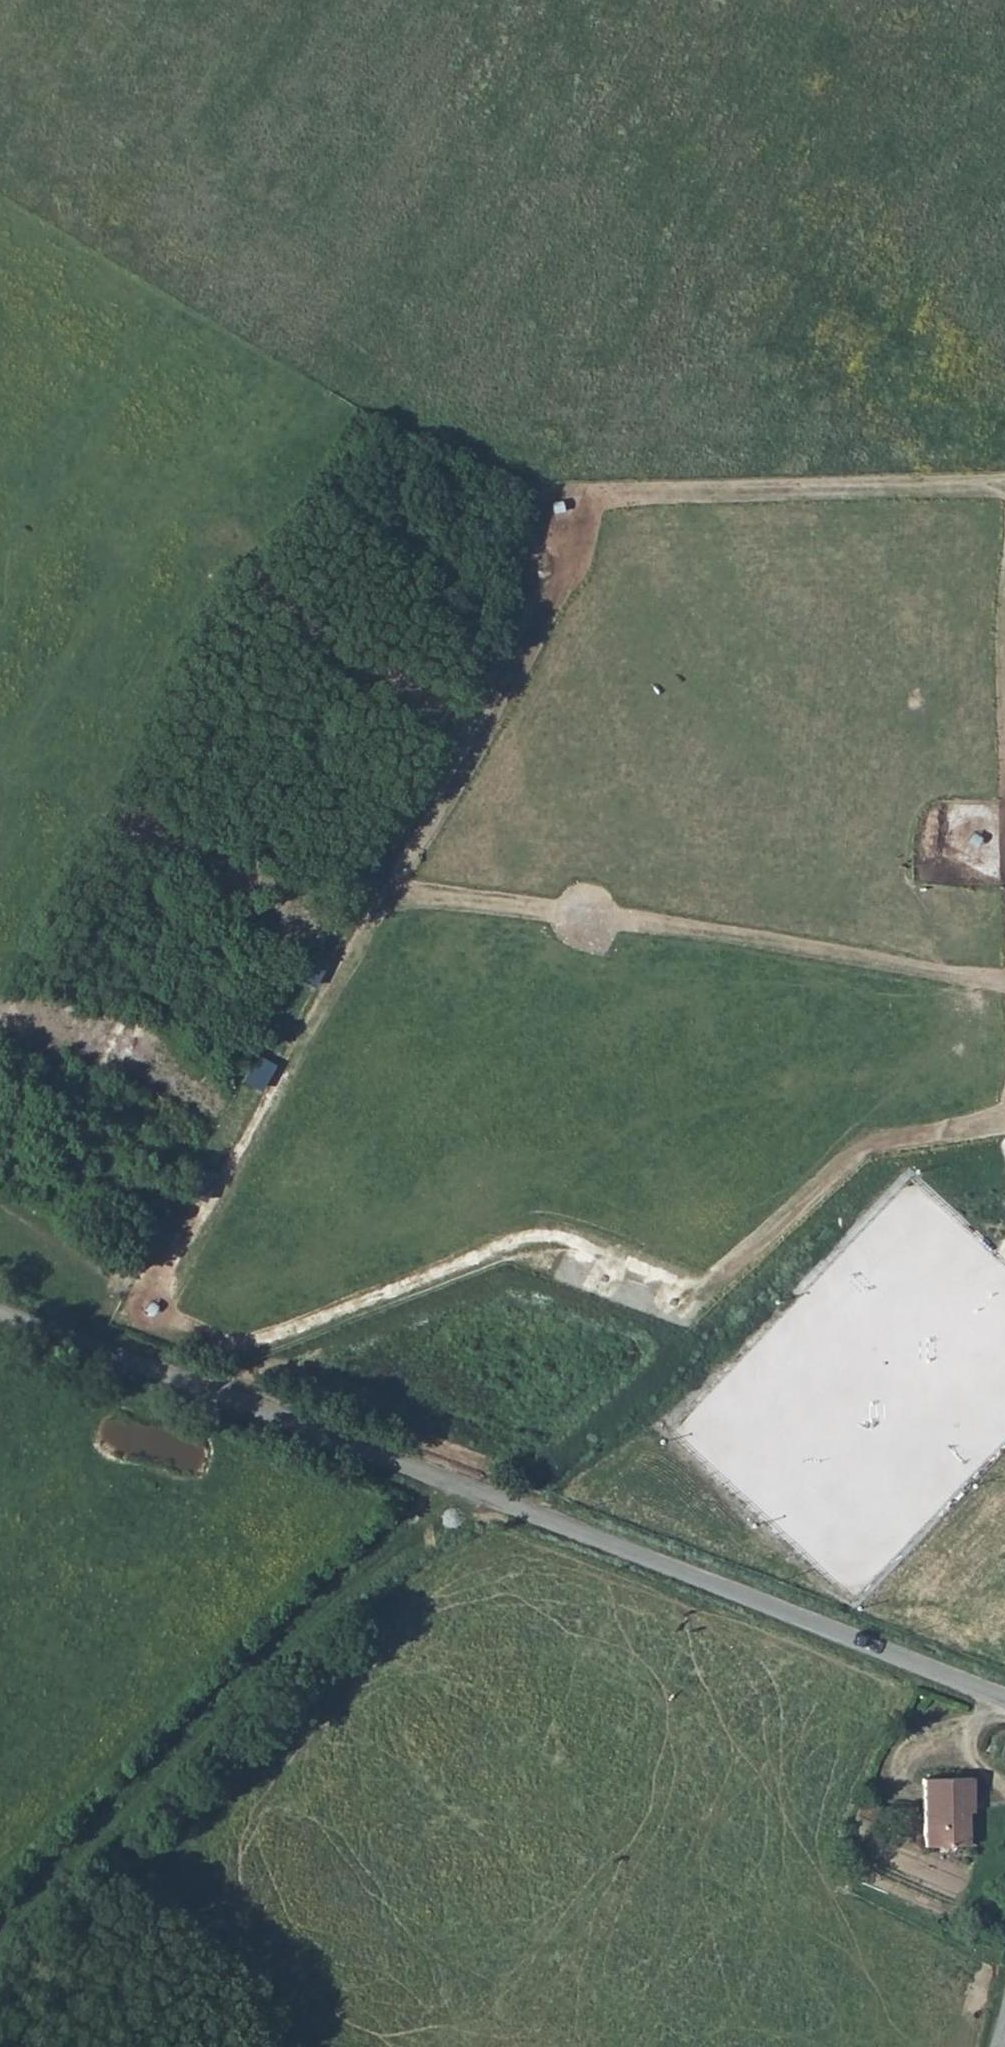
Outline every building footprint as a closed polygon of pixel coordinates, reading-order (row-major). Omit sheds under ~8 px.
[(973,1803),(972,1778),(922,1779),(924,1847),(969,1845),(968,1803),(973,1803)]
